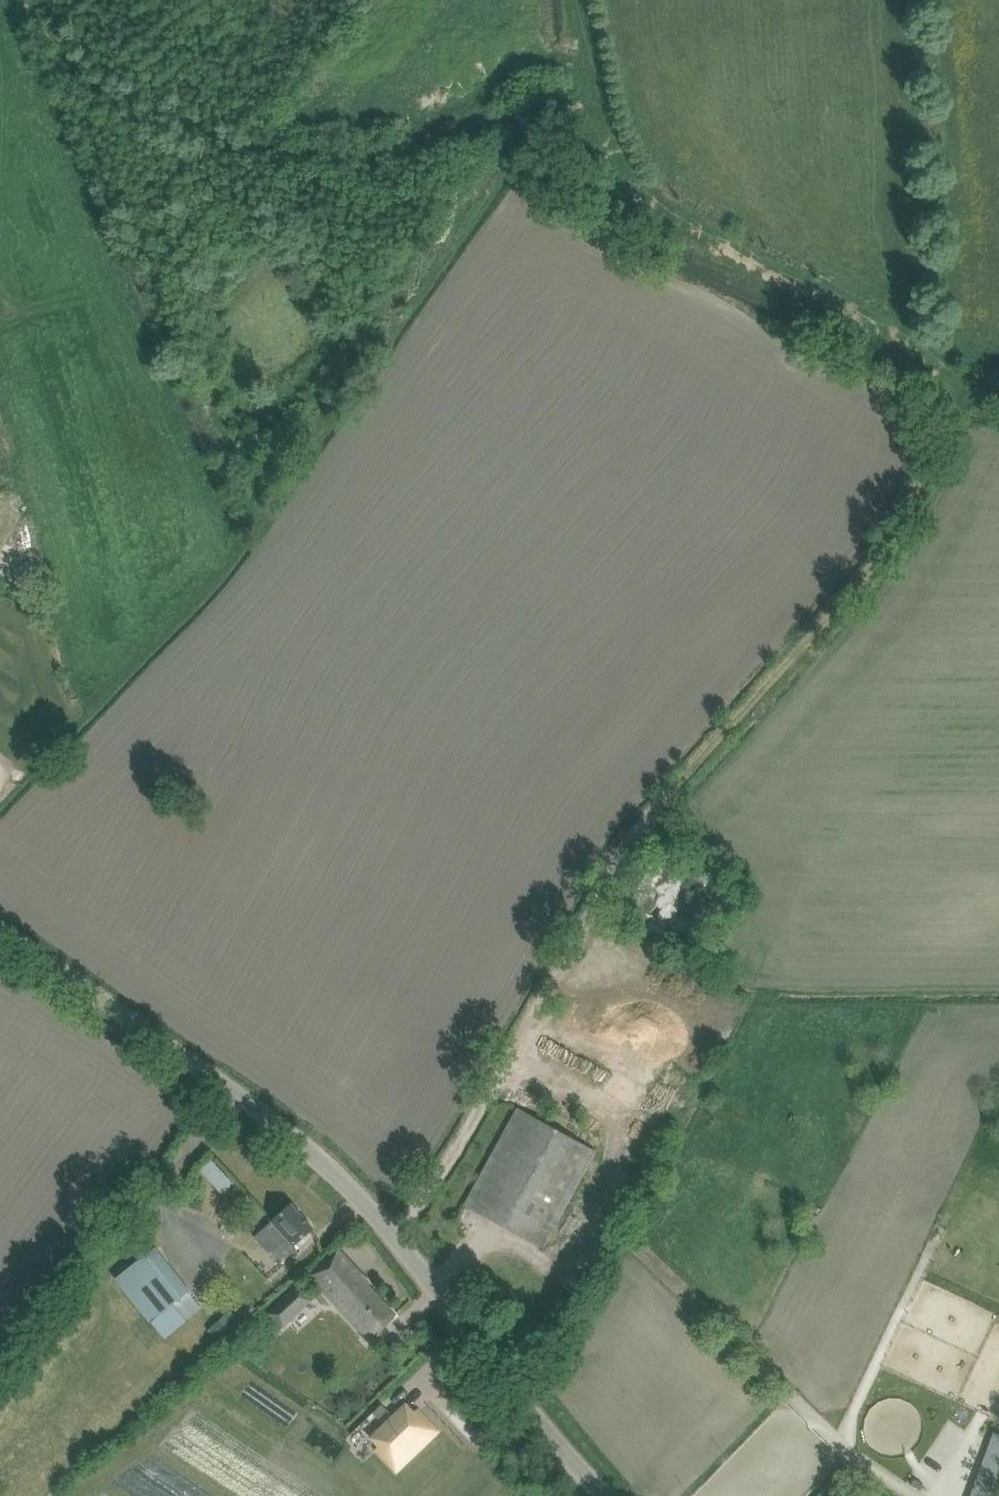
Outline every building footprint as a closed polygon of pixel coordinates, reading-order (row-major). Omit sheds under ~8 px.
[(542,1247),(552,1229),(595,1151),(519,1109),(466,1205),(542,1247)] [(210,1190),(222,1182),(206,1161),(195,1170),(210,1190)] [(314,1228),(292,1204),(255,1237),(280,1264),(288,1257),(285,1253),(314,1228)] [(156,1247),(117,1278),(148,1324),(174,1303),(187,1318),(202,1306),(190,1291),(190,1290),(156,1247)] [(338,1250),(311,1275),(370,1338),(395,1315),(367,1285),(369,1283),(338,1250)] [(315,1298),(300,1282),(267,1313),(281,1328),(315,1298)] [(231,1309),(209,1329),(219,1340),(241,1320),(231,1309)] [(382,1404),(374,1412),(379,1418),(388,1410),(382,1404)] [(414,1415),(405,1406),(374,1436),(382,1445),(378,1449),(397,1469),(438,1431),(418,1410),(414,1415)] [(992,1447),(975,1440),(953,1495),(973,1495),(992,1447)] [(998,1478),(998,1457),(992,1454),(977,1495),(992,1495),(998,1478)]
